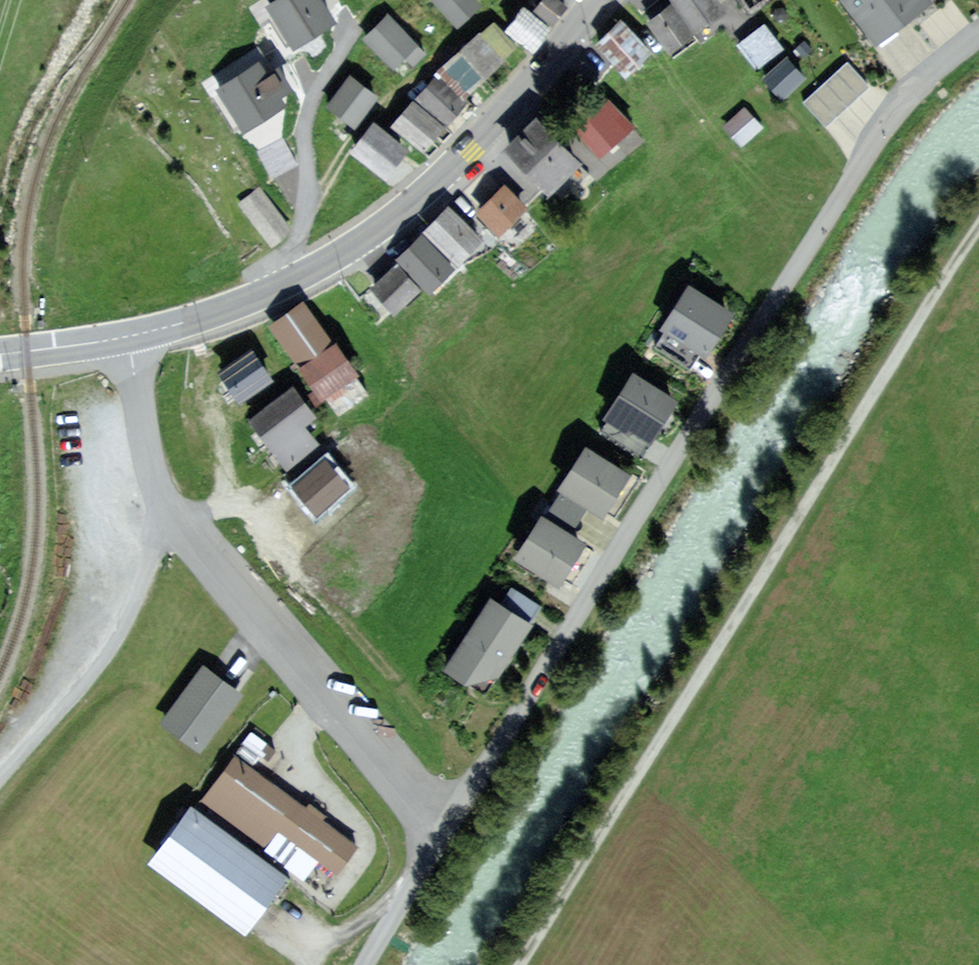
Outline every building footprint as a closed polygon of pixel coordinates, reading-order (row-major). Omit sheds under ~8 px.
[(267,7),(297,53),(340,26),(323,0),(279,0),(267,7)] [(474,0),(431,0),(452,23),(467,9),(476,1),(474,0)] [(555,0),(542,0),(541,2),(535,10),(553,22),(564,6),(555,0)] [(693,25),(720,8),(715,0),(677,0),(693,25)] [(875,33),(919,0),(850,0),(875,33)] [(548,25),(520,4),(502,28),(530,49),(539,37),(548,25)] [(672,8),(652,21),(667,45),(676,39),(688,32),(672,8)] [(424,50),(386,11),(360,36),(387,63),(393,58),(397,53),(408,65),(424,50)] [(493,24),(441,70),(460,92),(490,65),(512,45),(493,24)] [(620,24),(599,43),(624,69),(636,58),(644,50),(620,24)] [(781,46),(762,25),(753,32),(737,46),(755,68),(781,46)] [(916,43),(904,30),(884,48),(896,61),(916,43)] [(616,75),(589,50),(571,70),(598,95),(616,75)] [(804,77),(785,55),(760,78),(767,86),(779,99),(804,77)] [(848,63),(804,101),(822,122),(866,84),(848,63)] [(374,96),(348,74),(323,103),(336,114),(349,125),(374,96)] [(439,77),(418,101),(442,122),(455,107),(463,98),(439,77)] [(633,126),(607,99),(573,132),(599,158),(611,147),(633,126)] [(438,123),(415,103),(396,125),(420,145),(428,135),(438,123)] [(764,132),(744,106),(719,124),(729,138),(739,151),(764,132)] [(536,123),(510,150),(518,158),(547,185),(573,158),(536,123)] [(402,147),(374,126),(356,148),(383,170),(396,154),(402,147)] [(521,203),(499,181),(486,193),(471,208),(494,230),(521,203)] [(288,229),(259,186),(240,199),(253,218),(270,242),(288,229)] [(450,212),(430,233),(457,259),(469,246),(477,238),(450,212)] [(425,242),(405,263),(428,286),(439,275),(449,265),(425,242)] [(421,293),(396,265),(369,289),(382,303),(394,317),(421,293)] [(665,328),(655,343),(690,366),(700,350),(705,353),(734,308),(690,279),(660,324),(665,328)] [(303,300),(272,322),(284,339),(298,358),(329,336),(303,300)] [(329,336),(298,358),(310,376),(322,393),(354,371),(329,336)] [(250,353),(224,371),(231,383),(240,395),(267,377),(250,353)] [(608,417),(600,430),(639,455),(649,439),(677,396),(632,367),(602,413),(608,417)] [(354,371),(322,393),(337,414),(368,393),(354,371)] [(293,390),(253,419),(266,436),(285,462),(313,441),(299,422),(311,414),(293,390)] [(592,505),(603,512),(630,469),(586,441),(558,484),(562,486),(588,502),(592,505)] [(347,485),(324,456),(290,483),(301,496),(313,512),(347,485)] [(588,502),(562,486),(546,513),(572,529),(588,502)] [(514,553),(558,580),(585,537),(577,532),(572,529),(546,513),(541,510),(514,553)] [(511,583),(500,599),(530,619),(541,603),(511,583)] [(500,599),(491,593),(443,663),(484,691),(512,650),(532,620),(530,619),(500,599)] [(167,718),(202,743),(238,693),(223,682),(203,668),(167,718)] [(307,803),(234,752),(196,806),(261,852),(269,841),(277,829),(337,872),(358,842),(324,818),(328,812),(310,799),(307,803)] [(196,806),(189,801),(147,859),(245,930),(267,900),(288,871),(261,852),(196,806)]
